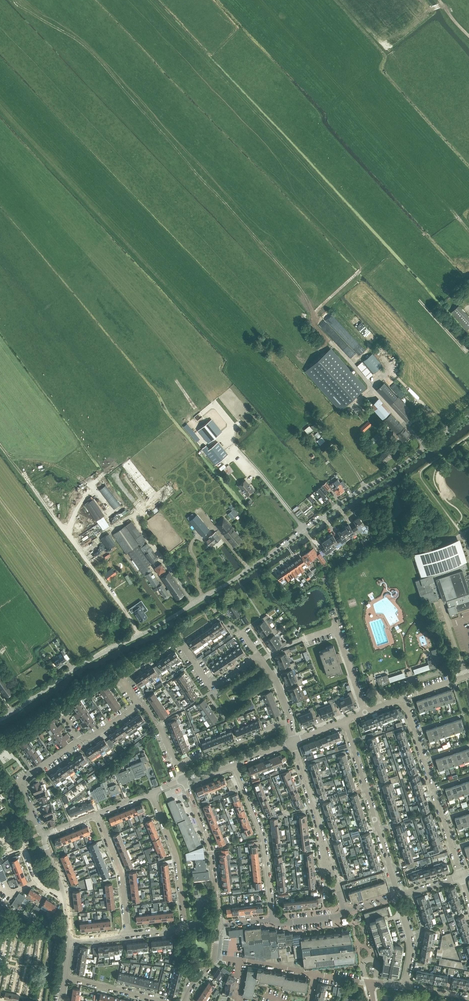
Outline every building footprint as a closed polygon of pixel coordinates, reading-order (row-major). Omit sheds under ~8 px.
[(468,330),(468,329),(468,316),(459,305),(451,312),(468,330)] [(317,360),(306,371),(314,380),(328,395),(334,402),(337,405),(341,409),(365,387),(331,349),(322,357),(319,359),(317,360)] [(371,355),(364,360),(375,372),(381,367),(371,355)] [(375,372),(364,360),(358,366),(368,378),(375,372)] [(398,398),(384,383),(377,389),(406,422),(414,414),(398,397),(398,398)] [(392,432),(388,436),(390,438),(392,436),(396,440),(399,437),(403,441),(411,434),(399,422),(378,399),(371,406),(382,418),(392,429),(390,430),(392,432)] [(211,420),(199,429),(209,442),(221,432),(211,420)] [(360,428),(364,432),(372,424),(369,421),(360,428)] [(305,429),(308,433),(313,429),(312,429),(317,426),(315,424),(313,426),(313,425),(312,426),(312,425),(310,426),(305,429)] [(371,439),(375,443),(382,437),(378,432),(371,439)] [(206,445),(202,448),(216,465),(228,454),(218,442),(209,449),(206,445)] [(379,456),(385,462),(392,456),(386,450),(379,456)] [(229,465),(223,469),(228,475),(234,471),(229,465)] [(333,477),(331,478),(334,482),(336,485),(341,492),(344,489),(342,486),(343,485),(341,482),(341,483),(338,479),(335,481),(333,477)] [(334,482),(331,478),(331,479),(333,482),(330,485),(334,491),(335,491),(338,494),(341,492),(336,485),(334,482)] [(239,485),(247,495),(254,489),(246,479),(239,485)] [(320,497),(318,499),(322,503),(324,501),(326,503),(329,500),(325,495),(328,492),(322,485),(315,491),(316,491),(319,495),(320,497)] [(96,521),(103,516),(92,499),(85,504),(95,519),(96,521)] [(232,510),(230,512),(234,517),(238,513),(233,507),(231,509),(232,510)] [(209,529),(197,515),(190,521),(202,535),(209,529)] [(354,526),(358,532),(361,531),(362,533),(370,528),(366,523),(364,524),(361,519),(359,517),(356,519),(354,521),(356,524),(354,526)] [(224,518),(215,525),(222,532),(223,533),(234,547),(242,540),(238,534),(239,533),(237,531),(236,532),(224,518)] [(129,520),(124,523),(125,525),(126,525),(139,544),(141,546),(140,547),(141,548),(145,544),(144,542),(146,540),(141,533),(132,521),(130,522),(129,520)] [(349,524),(343,528),(349,536),(352,534),(353,536),(358,532),(354,526),(351,527),(349,524)] [(125,525),(113,534),(126,553),(128,551),(144,575),(145,575),(153,586),(156,585),(159,582),(151,570),(151,571),(148,566),(150,564),(137,545),(139,544),(126,525),(125,525)] [(340,535),(338,537),(343,543),(348,540),(347,538),(349,536),(343,528),(338,532),(340,535)] [(207,543),(208,544),(211,547),(215,543),(221,538),(216,531),(213,534),(205,540),(207,543)] [(101,538),(108,548),(110,547),(114,544),(110,537),(108,534),(101,538)] [(333,535),(328,539),(334,547),(336,546),(337,547),(343,543),(338,537),(335,538),(333,535)] [(334,547),(328,539),(322,543),(325,546),(322,548),(327,554),(332,551),(331,549),(334,547)] [(417,553),(418,557),(413,559),(418,557),(419,562),(414,563),(419,562),(421,566),(415,567),(416,568),(421,566),(422,570),(417,572),(422,570),(424,575),(426,574),(426,576),(415,579),(422,600),(428,598),(430,602),(442,598),(443,600),(444,600),(445,603),(447,602),(449,607),(447,607),(450,615),(457,612),(457,611),(468,608),(468,594),(463,596),(463,594),(468,591),(468,590),(468,586),(468,585),(468,574),(467,575),(465,569),(467,568),(466,563),(463,564),(462,562),(464,562),(463,557),(468,556),(468,555),(463,557),(461,553),(467,551),(461,553),(460,549),(465,547),(460,549),(458,545),(464,543),(458,544),(457,540),(442,545),(441,541),(430,544),(432,548),(417,553)] [(145,544),(141,548),(151,563),(159,558),(148,543),(145,544)] [(314,547),(308,551),(314,560),(312,558),(316,555),(318,557),(323,563),(327,560),(321,552),(318,553),(314,547)] [(314,560),(308,551),(302,555),(308,564),(311,562),(314,560)] [(298,559),(294,562),(302,573),(301,571),(304,568),(298,559)] [(294,562),(291,564),(299,576),(302,573),(294,562)] [(161,563),(154,567),(159,574),(166,570),(161,563)] [(291,564),(287,567),(295,578),(299,576),(291,564)] [(284,569),(290,578),(292,580),(295,578),(287,567),(284,569)] [(290,578),(284,569),(280,571),(281,573),(277,576),(280,581),(285,578),(287,581),(290,578)] [(169,572),(161,577),(169,588),(167,589),(169,591),(170,590),(176,599),(184,594),(169,572)] [(159,582),(156,585),(162,593),(161,594),(163,595),(165,597),(167,598),(169,596),(169,594),(168,592),(169,591),(167,589),(166,590),(160,582),(159,582)] [(138,608),(134,609),(140,620),(148,616),(144,609),(148,607),(144,600),(136,604),(138,608)] [(233,615),(231,615),(233,619),(239,615),(234,605),(229,608),(233,615)] [(256,628),(258,631),(270,623),(267,619),(269,617),(267,615),(263,617),(260,619),(262,621),(256,626),(257,627),(256,628)] [(220,621),(215,624),(221,632),(225,629),(220,621)] [(269,631),(271,634),(277,629),(275,627),(273,628),(270,623),(258,631),(261,635),(261,634),(263,636),(269,631)] [(215,624),(211,627),(217,637),(222,634),(221,632),(215,624)] [(211,627),(207,630),(212,638),(213,640),(217,637),(211,627)] [(266,642),(268,646),(280,638),(278,639),(274,635),(278,632),(277,629),(271,634),(272,636),(266,640),(267,642),(266,642)] [(207,630),(202,633),(207,641),(212,638),(207,630)] [(202,633),(198,636),(203,644),(207,641),(202,633)] [(198,636),(193,639),(198,647),(203,644),(198,636)] [(280,638),(268,646),(270,649),(271,648),(272,650),(279,646),(280,648),(287,644),(285,641),(283,642),(280,638)] [(198,647),(193,639),(189,642),(194,650),(198,647)] [(320,653),(323,663),(327,674),(330,673),(330,674),(338,672),(338,673),(342,672),(339,661),(342,660),(340,657),(339,653),(336,654),(333,645),(329,646),(329,648),(322,650),(323,651),(320,653)] [(240,646),(236,649),(241,656),(245,653),(240,646)] [(276,659),(277,663),(290,657),(288,652),(290,651),(289,648),(282,651),(283,654),(276,657),(277,658),(276,659)] [(431,650),(434,659),(433,660),(435,666),(436,665),(436,663),(442,661),(438,648),(431,650)] [(54,662),(59,668),(66,663),(65,661),(67,660),(64,655),(66,654),(63,649),(61,651),(62,652),(57,656),(59,659),(54,662)] [(236,649),(232,651),(237,658),(241,656),(236,649)] [(172,652),(170,653),(176,662),(177,663),(181,660),(175,651),(173,653),(172,652)] [(232,651),(228,655),(232,661),(237,658),(232,651)] [(169,656),(166,657),(172,665),(176,662),(170,653),(168,654),(169,656)] [(228,655),(224,657),(228,664),(232,661),(228,655)] [(163,658),(161,659),(167,668),(172,665),(166,657),(164,659),(163,658)] [(224,657),(219,660),(224,667),(228,664),(224,657)] [(287,665),(288,667),(296,664),(294,662),(290,663),(288,658),(290,657),(277,663),(279,666),(280,666),(280,668),(287,665)] [(158,664),(156,665),(161,672),(162,671),(167,668),(161,659),(159,660),(160,662),(157,664),(158,664)] [(434,659),(427,661),(428,664),(413,669),(415,674),(437,667),(436,665),(435,666),(433,660),(434,659)] [(219,660),(215,663),(219,670),(224,667),(219,660)] [(219,670),(215,663),(211,666),(215,673),(219,670)] [(282,675),(283,679),(296,673),(294,674),(292,669),(297,667),(296,664),(288,667),(289,670),(282,673),(283,674),(282,675)] [(153,666),(148,670),(154,677),(156,676),(158,678),(163,674),(161,672),(156,665),(154,667),(153,666)] [(0,670),(0,688),(6,697),(15,691),(10,684),(10,685),(0,670)] [(148,670),(144,673),(151,683),(155,680),(153,677),(154,677),(148,670)] [(376,678),(379,686),(382,685),(383,685),(390,682),(405,677),(404,672),(388,677),(387,674),(376,678)] [(144,673),(140,676),(145,683),(149,680),(151,683),(144,673)] [(294,681),(295,683),(302,681),(301,678),(298,679),(296,673),(283,679),(285,682),(286,682),(287,684),(294,681)] [(174,679),(177,684),(185,679),(182,674),(174,679)] [(145,683),(140,676),(135,679),(140,686),(145,683)] [(177,684),(180,689),(188,683),(185,679),(177,684)] [(288,691),(290,695),(303,689),(301,690),(299,685),(303,684),(302,681),(295,683),(296,686),(289,689),(290,691),(288,691)] [(181,694),(183,693),(191,688),(188,683),(180,689),(178,690),(181,694)] [(99,689),(103,694),(110,689),(106,684),(99,689)] [(183,693),(186,698),(194,692),(191,688),(183,693)] [(103,694),(106,698),(113,693),(110,689),(103,694)] [(303,689),(290,695),(291,699),(292,698),(293,700),(300,697),(301,700),(309,697),(307,694),(305,695),(303,689)] [(452,689),(447,691),(450,702),(456,700),(452,689)] [(262,699),(263,701),(273,697),(271,691),(262,695),(263,698),(262,699)] [(347,695),(344,696),(348,707),(354,705),(353,703),(356,702),(351,691),(348,692),(347,695)] [(447,691),(442,692),(445,704),(450,702),(447,691)] [(147,697),(150,701),(157,697),(154,692),(147,697)] [(194,692),(186,698),(189,702),(190,702),(194,699),(197,697),(194,692)] [(442,692),(437,694),(441,705),(445,704),(442,692)] [(106,698),(109,702),(115,698),(113,693),(106,698)] [(437,694),(432,696),(435,707),(441,705),(437,694)] [(348,707),(344,696),(335,699),(339,708),(342,707),(343,710),(348,707)] [(432,696),(427,697),(430,709),(435,707),(432,696)] [(150,701),(153,706),(160,701),(157,697),(150,701)] [(265,702),(267,706),(275,702),(273,697),(263,701),(263,703),(265,702)] [(427,697),(422,699),(425,710),(430,709),(427,697)] [(74,707),(76,710),(84,704),(87,702),(84,698),(81,700),(80,700),(69,708),(70,710),(74,707)] [(109,702),(111,706),(118,702),(115,698),(109,702)] [(196,705),(200,710),(208,705),(204,699),(196,705)] [(324,703),(329,715),(334,713),(334,711),(336,710),(332,699),(329,700),(328,703),(325,704),(324,703)] [(425,710),(422,699),(416,701),(420,712),(425,710)] [(153,706),(156,710),(163,705),(160,701),(153,706)] [(118,702),(111,706),(114,710),(121,705),(118,702)] [(266,710),(267,712),(278,708),(275,702),(267,706),(268,709),(266,710)] [(329,715),(324,703),(321,705),(319,703),(315,705),(320,716),(323,715),(324,717),(329,715)] [(84,704),(76,710),(78,712),(74,715),(75,717),(87,709),(84,704)] [(156,710),(159,714),(166,709),(163,705),(156,710)] [(200,710),(203,715),(211,709),(208,705),(200,710)] [(308,711),(305,712),(310,723),(315,721),(314,718),(317,717),(312,706),(309,708),(308,711)] [(278,708),(267,712),(268,714),(269,714),(271,717),(280,714),(278,708)] [(396,708),(390,710),(393,718),(397,716),(398,719),(400,718),(396,708)] [(80,716),(82,719),(90,713),(87,709),(75,717),(77,719),(80,716)] [(166,709),(159,714),(162,718),(169,714),(166,709)] [(203,715),(206,720),(214,714),(211,709),(203,715)] [(390,710),(385,713),(388,720),(393,718),(390,710)] [(310,723),(305,712),(302,713),(299,712),(296,713),(300,724),(303,723),(304,725),(310,723)] [(80,724),(81,726),(93,718),(90,713),(82,719),(84,721),(80,724)] [(140,714),(136,717),(141,725),(144,723),(144,724),(148,724),(150,722),(148,720),(144,713),(141,715),(140,714)] [(385,713),(379,715),(383,726),(384,726),(382,722),(388,720),(385,713)] [(214,714),(206,720),(210,725),(218,719),(214,714)] [(379,715),(373,717),(376,724),(380,723),(381,727),(383,726),(379,715)] [(168,723),(170,728),(181,723),(178,719),(177,716),(170,719),(171,721),(168,723)] [(45,725),(48,729),(55,724),(54,721),(57,719),(56,717),(45,725)] [(136,717),(132,720),(138,730),(138,729),(137,728),(141,725),(136,717)] [(373,717),(367,719),(370,727),(376,724),(373,717)] [(93,718),(81,726),(83,728),(86,725),(88,727),(96,722),(93,718)] [(461,718),(456,720),(460,731),(465,730),(461,718)] [(370,727),(367,719),(361,722),(364,729),(370,727)] [(132,720),(127,723),(134,733),(138,730),(132,720)] [(456,720),(451,722),(455,733),(460,731),(456,720)] [(254,722),(249,724),(252,731),(257,729),(254,722)] [(451,722),(446,723),(450,735),(455,733),(451,722)] [(127,723),(123,726),(129,736),(134,733),(127,723)] [(170,728),(172,733),(181,729),(183,728),(181,723),(170,728)] [(446,723),(441,725),(445,736),(450,735),(446,723)] [(48,729),(51,734),(62,726),(61,724),(57,726),(55,724),(48,729)] [(441,725),(436,727),(440,738),(445,736),(441,725)] [(51,734),(54,738),(62,733),(60,730),(64,728),(62,726),(51,734)] [(123,726),(118,729),(125,739),(126,737),(125,736),(127,734),(129,736),(123,726)] [(436,727),(431,728),(435,740),(440,738),(436,727)] [(243,735),(239,728),(235,730),(238,737),(243,735)] [(396,739),(398,738),(406,736),(404,730),(402,730),(401,728),(386,733),(387,736),(395,733),(396,739)] [(435,740),(431,728),(426,730),(430,741),(435,740)] [(118,729),(114,732),(119,740),(120,742),(125,739),(118,729)] [(172,733),(174,738),(183,734),(181,729),(172,733)] [(31,732),(35,738),(39,736),(35,730),(31,732)] [(225,730),(220,732),(221,734),(225,743),(230,741),(226,732),(225,730)] [(231,730),(226,732),(230,741),(235,738),(231,730)] [(338,731),(332,733),(335,741),(341,738),(338,731)] [(110,738),(108,739),(112,745),(119,740),(114,732),(110,735),(109,735),(111,738),(110,738)] [(51,740),(54,744),(57,742),(68,735),(67,733),(63,735),(62,733),(54,738),(51,740)] [(174,738),(176,743),(187,738),(185,733),(183,734),(174,738)] [(332,733),(326,736),(329,743),(335,741),(332,733)] [(221,734),(216,736),(220,745),(225,743),(221,734)] [(68,735),(57,742),(60,747),(68,742),(66,739),(70,737),(68,735)] [(210,736),(205,738),(206,740),(210,749),(215,747),(211,738),(210,736)] [(216,736),(211,738),(215,747),(220,745),(216,736)] [(326,736),(321,738),(324,745),(329,743),(326,736)] [(368,739),(370,745),(377,743),(376,736),(368,739)] [(398,738),(400,744),(408,742),(406,736),(398,738)] [(19,742),(22,747),(30,741),(27,737),(19,742)] [(176,743),(178,748),(187,744),(189,743),(187,738),(176,743)] [(321,738),(315,740),(318,748),(324,745),(321,738)] [(104,739),(100,742),(106,752),(111,749),(111,748),(113,747),(112,745),(108,739),(106,741),(104,739)] [(206,740),(201,742),(204,751),(210,749),(206,740)] [(315,740),(309,743),(312,750),(315,749),(316,750),(319,749),(318,748),(315,740)] [(22,747),(25,751),(33,746),(30,741),(22,747)] [(100,742),(95,745),(101,753),(102,755),(106,752),(100,742)] [(370,745),(372,751),(382,748),(381,742),(378,743),(377,743),(370,745)] [(400,751),(402,750),(410,748),(408,742),(400,744),(398,745),(400,751)] [(312,750),(309,743),(303,745),(306,752),(310,751),(311,755),(307,756),(308,760),(314,757),(312,750)] [(187,744),(178,748),(180,753),(189,749),(187,744)] [(25,751),(28,756),(36,750),(35,748),(37,746),(36,745),(33,747),(33,746),(25,751)] [(95,745),(91,748),(96,756),(101,753),(95,745)] [(96,756),(91,748),(86,751),(88,754),(87,755),(90,760),(91,759),(96,756)] [(372,751),(374,757),(381,754),(380,749),(382,748),(372,751)] [(402,750),(404,756),(412,753),(410,748),(402,750)] [(461,751),(465,762),(468,761),(468,759),(466,749),(461,751)] [(28,756),(31,760),(39,755),(36,750),(28,756)] [(461,751),(456,752),(460,764),(465,762),(461,751)] [(132,775),(133,775),(135,774),(137,778),(146,774),(144,769),(146,768),(147,769),(144,762),(148,760),(146,756),(144,752),(141,753),(143,756),(140,757),(142,761),(132,765),(129,766),(132,775)] [(456,752),(451,754),(455,766),(460,764),(456,752)] [(404,763),(406,762),(414,759),(412,753),(404,756),(402,757),(404,763)] [(82,754),(78,757),(83,765),(88,762),(82,754)] [(281,754),(275,756),(279,765),(281,769),(281,771),(287,769),(285,766),(283,767),(280,762),(283,760),(286,759),(285,756),(282,757),(281,754)] [(374,757),(375,763),(383,760),(381,754),(374,757)] [(451,754),(446,756),(450,767),(455,766),(451,754)] [(39,755),(31,760),(34,765),(42,759),(39,755)] [(275,756),(270,758),(273,765),(276,763),(277,766),(279,765),(275,756)] [(446,756),(441,757),(445,769),(450,767),(446,756)] [(78,757),(73,760),(80,770),(84,767),(82,765),(83,765),(78,757)] [(445,769),(441,757),(436,759),(440,771),(445,769)] [(270,758),(265,760),(268,769),(274,767),(273,765),(270,758)] [(339,768),(349,765),(347,759),(340,762),(337,763),(339,768)] [(406,762),(408,768),(416,765),(414,759),(406,762)] [(73,760),(69,763),(75,773),(80,770),(73,760)] [(265,760),(259,763),(262,769),(263,772),(268,769),(265,760)] [(377,768),(377,769),(385,766),(384,763),(387,762),(387,760),(383,761),(383,760),(375,763),(376,765),(375,766),(376,769),(377,768)] [(309,764),(311,770),(318,768),(321,767),(320,761),(319,761),(312,763),(309,764)] [(69,763),(65,766),(70,774),(72,772),(73,772),(74,773),(75,773),(69,763)] [(258,774),(254,765),(249,767),(249,769),(250,770),(247,771),(248,775),(254,772),(256,778),(252,779),(253,783),(255,782),(260,780),(259,777),(258,774)] [(344,773),(351,771),(351,770),(350,767),(349,765),(339,768),(341,774),(344,773)] [(416,765),(408,768),(410,774),(418,771),(416,765)] [(60,769),(65,777),(70,774),(65,766),(60,769)] [(117,770),(115,772),(115,773),(117,779),(120,778),(122,783),(131,780),(131,779),(134,778),(132,775),(129,766),(126,767),(127,769),(118,773),(117,770)] [(377,769),(379,775),(387,772),(386,769),(385,766),(377,769)] [(60,769),(56,772),(61,780),(62,782),(65,779),(64,778),(65,777),(60,769)] [(283,773),(285,778),(292,776),(289,770),(283,773)] [(61,780),(56,772),(51,775),(56,783),(61,780)] [(387,772),(379,775),(381,781),(388,778),(387,772)] [(413,782),(413,783),(420,780),(418,774),(411,776),(412,780),(409,781),(410,783),(413,782)] [(224,777),(219,779),(221,786),(222,788),(228,786),(227,783),(226,780),(224,777)] [(345,785),(354,782),(353,777),(345,779),(343,780),(345,785)] [(35,794),(36,794),(36,793),(46,790),(46,789),(43,784),(41,785),(40,784),(39,785),(37,779),(31,781),(32,784),(33,787),(32,788),(35,794)] [(219,779),(213,781),(216,788),(221,786),(219,779)] [(415,788),(415,789),(422,786),(420,780),(413,783),(414,786),(412,787),(412,789),(415,788)] [(213,781),(208,784),(210,790),(216,788),(213,781)] [(286,788),(287,790),(296,787),(294,781),(287,784),(288,787),(286,788)] [(94,791),(91,792),(91,793),(93,798),(95,801),(97,799),(98,801),(107,797),(106,794),(108,794),(103,783),(103,782),(101,784),(102,786),(97,788),(97,789),(94,790),(94,791)] [(106,782),(103,783),(108,794),(110,793),(111,795),(120,792),(116,784),(108,787),(106,782)] [(254,784),(256,790),(265,786),(264,784),(262,785),(260,782),(254,784)] [(347,791),(353,789),(356,788),(354,782),(345,785),(347,791)] [(461,784),(464,795),(468,794),(468,793),(466,782),(461,784)] [(382,786),(384,792),(392,789),(390,783),(382,786)] [(208,784),(202,786),(206,795),(208,794),(207,791),(210,790),(208,784)] [(461,784),(456,785),(459,797),(464,795),(461,784)] [(456,785),(451,787),(454,798),(459,797),(456,785)] [(206,795),(202,786),(196,788),(197,790),(195,791),(198,798),(206,795)] [(256,790),(258,795),(265,793),(264,790),(266,789),(265,786),(256,790)] [(415,789),(417,795),(424,792),(422,786),(415,789)] [(454,798),(451,787),(445,789),(449,800),(454,798)] [(384,792),(385,794),(384,795),(385,798),(386,798),(397,794),(395,788),(392,789),(384,792)] [(36,793),(36,794),(39,800),(40,800),(41,803),(47,800),(46,797),(47,797),(47,796),(49,795),(47,789),(46,789),(46,790),(36,793)] [(325,791),(318,793),(320,799),(327,797),(326,793),(325,791)] [(291,801),(292,800),(300,797),(298,792),(291,794),(293,797),(290,799),(291,801)] [(417,795),(419,801),(426,798),(424,792),(417,795)] [(231,802),(233,801),(240,798),(238,793),(229,796),(231,802)] [(351,799),(352,801),(360,799),(358,793),(355,794),(349,796),(349,797),(349,799),(351,799)] [(386,798),(388,804),(395,801),(394,797),(399,796),(398,794),(397,794),(386,798)] [(260,801),(262,806),(269,803),(268,800),(270,799),(269,797),(260,801)] [(300,797),(292,800),(295,809),(303,805),(302,803),(302,802),(303,802),(302,799),(301,800),(300,797)] [(233,801),(235,807),(242,804),(240,798),(233,801)] [(419,801),(420,806),(428,804),(426,798),(419,801)] [(187,859),(195,858),(203,858),(205,857),(203,846),(201,846),(200,842),(189,815),(187,816),(182,802),(181,802),(181,801),(178,802),(178,801),(176,802),(175,799),(168,802),(177,823),(178,823),(190,851),(190,852),(186,854),(187,859)] [(92,800),(79,805),(82,812),(94,807),(92,800)] [(322,804),(324,810),(332,807),(334,806),(333,801),(331,801),(330,801),(322,804)] [(388,804),(390,809),(397,807),(395,801),(388,804)] [(44,816),(44,817),(55,812),(56,812),(53,806),(52,806),(51,803),(42,806),(44,809),(42,810),(45,816),(44,816)] [(142,804),(136,807),(139,813),(145,811),(142,804)] [(204,806),(206,812),(212,810),(212,809),(210,804),(204,806)] [(235,813),(238,812),(244,810),(242,804),(235,807),(233,808),(235,813)] [(428,804),(420,806),(419,807),(421,813),(422,812),(430,810),(428,804)] [(82,812),(79,805),(76,807),(75,805),(71,808),(69,809),(71,817),(82,812)] [(352,813),(353,814),(363,810),(361,805),(354,807),(355,809),(352,810),(351,811),(352,813)] [(136,807),(131,809),(134,815),(139,813),(136,807)] [(390,809),(391,815),(399,813),(397,807),(390,809)] [(206,812),(208,818),(217,814),(215,808),(212,809),(212,810),(206,812)] [(272,815),(273,817),(277,816),(274,808),(273,808),(265,811),(267,817),(272,815)] [(131,809),(126,811),(128,818),(134,815),(131,809)] [(238,812),(240,818),(247,815),(244,810),(238,812)] [(355,819),(365,816),(363,810),(353,814),(354,817),(355,819)] [(126,811),(120,813),(123,820),(128,818),(126,811)] [(55,812),(44,817),(46,823),(48,823),(49,826),(55,823),(53,820),(55,820),(54,819),(57,818),(55,812)] [(421,816),(423,822),(433,819),(431,812),(424,815),(421,816)] [(120,813),(115,815),(117,822),(123,820),(120,813)] [(399,813),(391,815),(393,822),(401,819),(399,813)] [(208,818),(210,823),(217,821),(217,820),(219,819),(217,814),(208,818)] [(465,814),(460,816),(464,828),(468,826),(465,814)] [(117,822),(115,815),(109,817),(112,824),(117,822)] [(240,818),(242,823),(249,821),(247,815),(240,818)] [(270,819),(271,825),(281,824),(280,821),(278,821),(277,818),(279,818),(279,815),(277,816),(273,817),(273,819),(270,819)] [(355,819),(357,825),(367,822),(365,816),(355,819)] [(464,828),(460,816),(455,818),(459,830),(464,828)] [(146,822),(148,827),(155,825),(152,819),(146,822)] [(427,827),(435,824),(433,819),(423,822),(425,828),(427,827)] [(210,823),(213,829),(219,826),(217,821),(210,823)] [(242,823),(244,829),(251,826),(249,821),(242,823)] [(367,822),(357,825),(358,827),(360,826),(361,830),(368,828),(367,822)] [(396,829),(395,829),(396,833),(397,833),(407,830),(405,824),(405,823),(405,824),(401,825),(395,826),(396,829)] [(427,827),(429,833),(437,830),(435,824),(427,827)] [(148,827),(150,833),(157,830),(155,825),(148,827)] [(213,829),(215,834),(221,832),(224,831),(222,825),(219,826),(213,829)] [(88,826),(82,828),(85,835),(90,833),(88,826)] [(242,833),(243,836),(250,833),(253,832),(251,826),(244,829),(243,829),(244,832),(242,833)] [(82,828),(77,830),(79,837),(85,835),(82,828)] [(339,830),(331,832),(331,833),(332,837),(332,836),(333,838),(340,836),(340,835),(342,834),(341,829),(339,830)] [(77,830),(71,833),(74,839),(79,837),(77,830)] [(157,830),(150,833),(153,839),(159,836),(157,830)] [(398,835),(397,835),(398,839),(399,838),(406,836),(408,836),(407,830),(397,833),(398,835)] [(429,833),(431,839),(439,836),(437,830),(429,833)] [(215,834),(217,840),(223,837),(221,832),(215,834)] [(71,833),(66,835),(68,842),(74,839),(71,833)] [(360,836),(362,842),(372,839),(370,833),(360,836)] [(66,835),(60,837),(63,844),(68,842),(66,835)] [(223,837),(217,840),(219,846),(226,843),(228,842),(226,836),(223,837)] [(406,836),(399,838),(401,844),(408,842),(406,836)] [(431,839),(433,845),(441,842),(439,836),(431,839)] [(63,844),(60,837),(55,839),(56,844),(55,845),(56,849),(61,847),(60,845),(63,844)] [(116,841),(118,846),(124,844),(122,838),(116,841)] [(153,840),(155,846),(162,843),(160,838),(153,840)] [(363,847),(366,846),(374,844),(372,839),(362,842),(363,847)] [(334,843),(335,849),(343,847),(341,841),(334,843)] [(401,847),(400,847),(401,851),(402,850),(413,847),(412,844),(412,843),(411,841),(408,842),(401,844),(401,847)] [(89,845),(92,851),(99,848),(96,842),(89,845)] [(441,842),(433,845),(435,851),(443,848),(441,842)] [(155,846),(158,851),(164,849),(162,843),(155,846)] [(249,853),(251,852),(258,852),(257,845),(252,846),(251,843),(249,843),(250,845),(248,845),(249,853)] [(118,846),(120,852),(127,849),(124,844),(118,846)] [(413,847),(402,850),(404,856),(412,854),(415,853),(413,847)] [(92,851),(94,856),(101,853),(99,848),(92,851)] [(120,852),(122,858),(129,855),(127,849),(120,852)] [(164,849),(158,851),(160,857),(158,858),(159,860),(165,858),(164,856),(167,854),(164,849)] [(219,855),(220,861),(227,860),(230,860),(229,854),(228,850),(221,851),(222,855),(219,855)] [(94,856),(96,862),(103,859),(101,853),(94,856)] [(412,854),(404,856),(406,862),(414,860),(412,856),(416,855),(415,853),(412,854)] [(61,856),(63,862),(70,859),(67,854),(61,856)] [(122,858),(125,863),(131,860),(129,855),(122,858)] [(369,864),(371,863),(379,861),(377,856),(370,858),(367,859),(369,864)] [(14,867),(20,864),(18,858),(11,861),(10,857),(5,861),(6,863),(8,862),(10,866),(7,868),(8,870),(11,869),(11,868),(14,867)] [(203,858),(195,858),(196,870),(193,870),(194,881),(210,879),(208,871),(207,871),(205,860),(203,860),(203,858)] [(339,861),(341,866),(348,864),(351,863),(349,858),(346,858),(339,861)] [(63,862),(65,868),(72,865),(70,859),(63,862)] [(96,862),(98,867),(106,864),(103,859),(96,862)] [(131,860),(125,863),(127,869),(133,866),(131,860)] [(161,864),(162,870),(169,869),(168,863),(165,864),(165,861),(159,862),(160,865),(161,864)] [(370,869),(371,870),(380,867),(381,867),(380,867),(381,866),(380,863),(379,863),(379,861),(371,863),(373,868),(370,869)] [(441,865),(440,866),(443,873),(449,871),(446,864),(444,865),(443,862),(440,862),(441,865)] [(14,867),(16,873),(23,870),(20,864),(14,867)] [(98,867),(100,873),(108,870),(106,864),(98,867)] [(65,868),(68,873),(74,870),(72,865),(65,868)] [(440,866),(435,867),(437,875),(443,873),(440,866)] [(435,867),(429,869),(431,877),(437,875),(435,867)] [(422,868),(416,870),(419,880),(425,878),(422,868)] [(422,868),(425,878),(431,877),(429,869),(423,871),(422,868)] [(16,873),(18,878),(25,875),(23,870),(16,873)] [(68,873),(70,878),(76,876),(74,870),(68,873)] [(108,870),(100,873),(103,878),(104,881),(109,879),(108,876),(110,875),(108,870)] [(344,878),(347,877),(354,875),(353,871),(351,872),(350,870),(343,872),(344,878)] [(419,880),(416,870),(412,871),(412,872),(407,873),(409,879),(411,878),(413,882),(415,881),(416,882),(419,881),(419,880)] [(384,871),(377,873),(383,891),(388,890),(387,887),(389,886),(384,871)] [(377,873),(370,876),(376,893),(383,891),(377,873)] [(11,879),(12,882),(15,881),(16,881),(18,885),(21,884),(21,885),(27,882),(27,881),(25,875),(18,878),(14,880),(14,878),(11,879)] [(76,876),(70,878),(72,884),(78,881),(76,876)] [(370,876),(364,878),(369,895),(376,893),(370,876)] [(364,878),(357,880),(362,898),(369,895),(364,878)] [(357,880),(350,882),(353,890),(356,900),(362,898),(357,880)] [(261,881),(254,882),(255,884),(251,884),(252,888),(251,888),(251,891),(259,890),(259,888),(262,887),(261,881)] [(353,890),(350,882),(344,884),(349,902),(351,901),(356,900),(353,890)] [(447,889),(449,895),(457,893),(455,887),(447,889)] [(26,897),(25,896),(25,898),(23,900),(28,903),(30,899),(31,900),(36,892),(31,888),(26,897)] [(312,895),(313,905),(319,905),(318,902),(321,902),(320,898),(315,898),(315,895),(314,895),(314,892),(317,892),(317,889),(311,890),(312,895)] [(20,905),(21,903),(19,902),(23,895),(19,892),(12,904),(18,908),(20,905)] [(42,895),(36,892),(31,900),(33,902),(35,899),(38,901),(42,895)] [(290,908),(289,898),(288,892),(280,893),(281,896),(281,897),(285,896),(286,899),(286,901),(283,902),(284,909),(290,908)] [(449,895),(451,901),(459,898),(457,893),(449,895)] [(417,898),(419,904),(429,901),(428,898),(426,899),(425,896),(417,898)] [(43,904),(48,908),(52,902),(46,898),(43,904)] [(452,903),(453,907),(460,904),(459,898),(451,901),(448,902),(449,904),(452,903)] [(419,904),(421,910),(429,907),(431,906),(429,901),(419,904)] [(6,902),(4,905),(14,912),(16,909),(6,902)] [(52,902),(48,908),(49,908),(47,910),(50,911),(51,910),(53,911),(57,905),(52,902)] [(31,916),(38,906),(35,904),(30,912),(26,909),(24,911),(20,916),(22,917),(23,916),(29,920),(31,917),(29,916),(30,915),(31,916)] [(460,904),(453,907),(450,908),(451,910),(453,909),(454,912),(455,913),(459,911),(462,910),(460,904)] [(41,908),(38,906),(31,916),(34,918),(41,908)] [(378,957),(385,959),(383,969),(381,977),(388,978),(388,977),(392,978),(393,977),(394,975),(397,976),(403,946),(395,945),(395,946),(394,946),(385,917),(384,918),(383,916),(389,914),(386,906),(364,913),(367,923),(370,922),(374,934),(371,935),(371,936),(378,957)] [(421,910),(422,915),(430,913),(429,907),(421,910)] [(422,915),(424,921),(432,919),(430,913),(422,915)] [(456,918),(458,924),(466,921),(464,915),(456,918)] [(432,919),(424,921),(426,927),(434,925),(432,919)] [(459,927),(460,930),(468,927),(466,921),(458,924),(455,925),(456,928),(459,927)] [(245,929),(229,931),(230,937),(241,936),(242,946),(244,946),(245,954),(248,955),(248,958),(255,959),(256,956),(264,958),(261,929),(261,927),(245,929)] [(462,935),(468,933),(468,929),(468,927),(460,930),(457,930),(458,933),(461,932),(462,935)] [(269,931),(269,928),(261,929),(264,958),(266,958),(272,958),(269,931)] [(277,932),(277,930),(269,931),(272,958),(280,957),(277,932)] [(287,954),(286,945),(285,934),(285,931),(277,932),(280,957),(281,957),(281,962),(288,961),(287,954)] [(425,935),(424,937),(435,939),(436,933),(434,932),(425,931),(424,935),(425,935)] [(301,937),(304,965),(304,968),(356,962),(356,955),(355,947),(353,947),(352,942),(349,932),(340,933),(339,933),(332,934),(331,934),(304,937),(301,937)] [(286,945),(294,945),(292,936),(293,935),(293,933),(285,934),(286,945)] [(462,935),(460,936),(462,942),(464,942),(468,940),(468,933),(462,935)] [(302,965),(304,965),(301,937),(300,935),(293,935),(292,936),(294,945),(294,949),(295,957),(298,957),(298,960),(301,959),(302,965)] [(119,945),(113,945),(114,953),(119,953),(119,952),(122,952),(123,948),(123,945),(119,946),(119,945)] [(429,956),(421,954),(420,961),(431,962),(432,956),(429,956)] [(428,981),(434,982),(435,973),(436,968),(437,965),(435,965),(434,968),(433,973),(429,972),(428,981)] [(248,966),(246,977),(256,979),(259,980),(261,970),(261,969),(248,966)] [(213,975),(218,978),(220,980),(223,976),(223,975),(221,974),(222,971),(224,972),(228,974),(230,972),(223,967),(221,970),(218,968),(213,975)] [(415,979),(422,980),(423,971),(424,969),(421,968),(421,971),(417,970),(415,979)] [(267,971),(261,970),(259,980),(259,983),(265,984),(265,981),(267,971)] [(236,979),(229,974),(225,983),(226,984),(224,992),(222,992),(222,995),(228,996),(228,993),(234,994),(236,979)] [(306,980),(302,980),(300,989),(307,991),(309,977),(306,976),(306,980)] [(209,981),(206,986),(212,990),(215,985),(209,981)] [(206,986),(203,991),(209,995),(212,990),(206,986)] [(203,991),(200,996),(205,1000),(209,995),(203,991)] [(5,998),(17,1000),(18,995),(6,992),(5,998)] [(99,1000),(105,1000),(107,995),(101,993),(98,993),(96,1000),(99,1000)]
